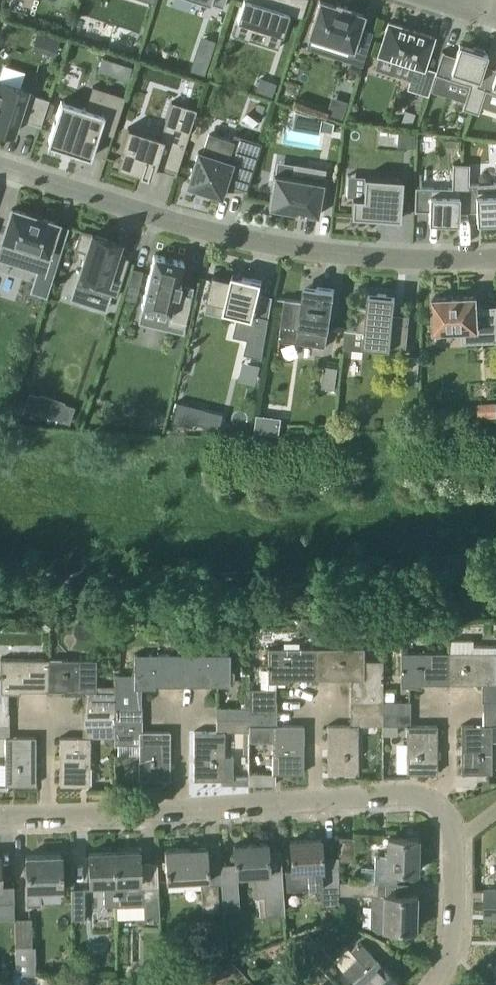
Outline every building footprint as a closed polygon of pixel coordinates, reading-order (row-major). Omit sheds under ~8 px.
[(282,35),(290,13),(280,10),(283,0),(244,0),(233,34),(275,48),(275,47),(278,48),(282,35)] [(336,6),(320,0),(309,35),(352,49),(348,61),(362,66),(373,32),(360,28),(364,14),(348,9),(348,7),(337,3),(336,6)] [(434,37),(388,22),(378,55),(415,66),(408,88),(427,94),(435,71),(424,68),(434,37)] [(33,32),(32,46),(54,49),(56,35),(33,32)] [(477,86),(484,65),(488,54),(485,53),(486,51),(474,47),(473,49),(460,45),(456,56),(443,52),(444,51),(443,51),(435,74),(470,85),(463,108),(478,113),(486,90),(486,89),(477,86)] [(122,63),(117,78),(128,82),(133,67),(122,63)] [(486,90),(495,93),(495,69),(484,65),(477,86),(486,89),(486,90)] [(255,91),(272,97),(277,84),(260,78),(255,91)] [(28,90),(0,81),(0,132),(9,135),(10,132),(14,133),(19,119),(41,126),(49,100),(27,93),(27,92),(28,90)] [(126,97),(93,86),(86,109),(62,101),(61,101),(49,141),(75,149),(74,152),(91,158),(99,131),(113,136),(126,97)] [(197,110),(172,102),(160,138),(128,127),(122,147),(124,148),(118,166),(140,173),(140,174),(141,175),(141,174),(147,175),(147,176),(146,177),(147,177),(148,176),(152,177),(155,168),(156,164),(176,171),(175,171),(174,174),(176,175),(177,171),(197,110)] [(414,148),(415,134),(398,133),(397,147),(414,148)] [(235,134),(232,142),(209,134),(203,153),(199,152),(188,184),(221,195),(222,191),(225,184),(247,191),(262,143),(235,134)] [(318,216),(326,169),(294,163),(292,176),(274,173),(269,207),(298,212),(298,213),(305,214),(305,213),(318,216)] [(458,223),(459,211),(460,190),(469,190),(469,184),(469,164),(453,163),(452,188),(416,187),(415,211),(416,211),(416,210),(429,210),(429,222),(443,223),(443,225),(455,226),(455,223),(458,223)] [(353,197),(352,216),(400,219),(403,179),(365,176),(363,198),(353,197)] [(459,211),(477,211),(477,223),(492,222),(492,224),(495,224),(495,183),(469,184),(469,190),(460,190),(459,211)] [(30,214),(15,209),(12,209),(10,215),(2,239),(3,240),(2,244),(27,252),(24,263),(44,270),(54,273),(55,273),(66,238),(54,235),(58,223),(40,217),(30,214)] [(117,255),(121,243),(82,231),(81,232),(76,248),(86,252),(79,273),(93,277),(90,288),(117,297),(129,258),(117,255)] [(165,257),(154,254),(141,307),(143,307),(171,314),(169,324),(185,328),(191,302),(192,296),(179,293),(181,284),(181,283),(179,282),(184,262),(174,259),(165,256),(165,257)] [(143,271),(133,268),(129,285),(139,287),(143,271)] [(208,298),(209,298),(226,302),(224,311),(254,318),(263,281),(233,274),(232,277),(214,273),(208,298)] [(305,285),(304,288),(302,301),(285,298),(282,324),(299,326),(297,342),(326,346),(329,330),(329,331),(335,289),(305,285)] [(360,308),(357,330),(365,331),(364,346),(391,348),(391,345),(407,347),(410,315),(394,314),(396,295),(369,293),(368,308),(360,308)] [(434,298),(436,330),(464,329),(465,341),(495,339),(495,307),(477,308),(477,296),(462,297),(462,296),(449,296),(449,297),(434,298)] [(243,351),(237,378),(255,381),(258,362),(250,360),(251,353),(243,351)] [(416,382),(419,358),(406,357),(404,381),(416,382)] [(338,368),(326,367),(323,387),(335,388),(338,368)] [(478,402),(479,416),(495,415),(495,401),(478,402)] [(173,418),(219,424),(221,408),(175,403),(173,418)] [(276,432),(279,416),(254,412),(252,428),(276,432)] [(375,615),(361,616),(361,630),(375,630),(375,615)] [(484,712),(495,712),(495,646),(473,646),(474,641),(450,641),(450,653),(448,683),(448,684),(465,684),(465,681),(472,681),(472,683),(484,683),(484,712)] [(294,679),(316,679),(316,648),(268,648),(268,669),(261,669),(261,688),(249,688),(249,708),(249,713),(277,713),(277,702),(276,702),(276,683),(289,683),(289,676),(294,676),(294,679)] [(350,679),(350,712),(383,712),(383,701),(383,661),(364,661),(364,648),(316,648),(316,679),(316,680),(332,680),(332,677),(339,677),(339,679),(350,679)] [(448,683),(450,653),(401,653),(401,687),(422,687),(422,681),(427,681),(427,683),(448,683)] [(161,685),(182,685),(182,654),(134,654),(134,674),(116,674),(114,720),(142,719),(142,708),(142,689),(155,689),(155,683),(161,683),(161,685)] [(199,685),(217,685),(230,685),(230,654),(182,654),(182,685),(182,686),(198,686),(199,685)] [(9,724),(9,713),(8,713),(9,693),(21,693),(21,687),(27,687),(27,690),(48,690),(48,660),(0,660),(0,693),(0,701),(0,724),(9,724)] [(115,685),(97,685),(97,660),(48,660),(48,690),(48,691),(64,691),(65,690),(79,690),(79,695),(83,695),(83,725),(114,725),(114,720),(116,674),(115,674),(115,685)] [(411,702),(410,702),(383,701),(383,712),(410,712),(411,702)] [(249,720),(249,713),(249,708),(217,708),(217,719),(249,720)] [(330,757),(328,757),(328,773),(358,773),(358,725),(383,725),(383,712),(350,712),(350,725),(328,725),(328,750),(330,750),(330,757)] [(410,712),(383,712),(383,725),(383,735),(397,735),(397,725),(407,725),(407,773),(437,773),(437,757),(435,757),(435,750),(437,750),(437,725),(410,725),(410,712)] [(495,725),(495,712),(484,712),(484,725),(461,725),(461,750),(464,750),(464,757),(461,757),(461,773),(492,773),(492,741),(492,725),(495,725)] [(249,713),(249,720),(249,732),(249,742),(273,742),(273,774),(304,773),(304,757),(301,757),(301,751),(304,751),(304,725),(277,725),(277,713),(249,713)] [(114,720),(114,725),(115,725),(115,737),(115,745),(140,745),(140,780),(170,780),(170,763),(168,763),(168,757),(170,757),(170,731),(142,731),(142,719),(114,720)] [(225,732),(249,732),(249,720),(217,719),(217,731),(194,732),(194,757),(197,757),(197,763),(194,763),(194,780),(224,780),(225,732)] [(6,737),(9,737),(9,724),(0,724),(0,737),(6,737)] [(115,725),(114,725),(83,725),(83,737),(60,737),(60,762),(62,762),(62,769),(60,769),(60,785),(90,785),(91,737),(115,737),(115,725)] [(9,737),(6,737),(6,785),(36,785),(36,768),(34,768),(34,762),(36,762),(36,737),(9,737)] [(248,770),(231,770),(231,782),(248,782),(248,770)] [(355,837),(339,837),(339,861),(355,861),(355,837)] [(388,838),(387,857),(375,856),(374,882),(397,883),(397,870),(417,871),(418,839),(388,838)] [(338,903),(338,894),(338,881),(339,867),(323,868),(321,839),(290,841),(292,870),(287,870),(287,888),(308,887),(309,889),(322,889),(323,904),(338,903)] [(285,915),(282,872),(270,872),(268,843),(234,845),(236,875),(256,874),(257,896),(265,896),(266,916),(285,915)] [(219,911),(218,884),(223,883),(221,864),(208,865),(207,847),(165,850),(167,881),(201,879),(203,912),(219,911)] [(117,919),(145,918),(160,917),(158,886),(141,887),(140,851),(115,852),(116,906),(116,907),(117,906),(117,919)] [(105,906),(116,906),(115,852),(89,853),(90,884),(104,884),(105,906)] [(28,905),(31,905),(40,905),(40,889),(62,889),(61,854),(26,855),(28,905)] [(371,928),(383,929),(416,930),(417,896),(378,895),(378,883),(338,881),(338,894),(371,895),(371,928)] [(14,901),(14,887),(2,887),(0,887),(0,901),(14,901)] [(72,888),(72,889),(72,919),(84,919),(84,888),(72,888)] [(486,890),(486,916),(495,916),(495,890),(486,890)] [(16,948),(33,948),(32,919),(16,919),(16,948)] [(360,942),(351,951),(357,958),(343,971),(356,984),(394,984),(398,981),(360,942)] [(206,954),(214,963),(225,955),(217,945),(206,954)] [(330,977),(340,967),(322,948),(312,956),(330,975),(329,975),(330,977)] [(319,984),(329,975),(330,975),(312,956),(302,966),(319,984)]
